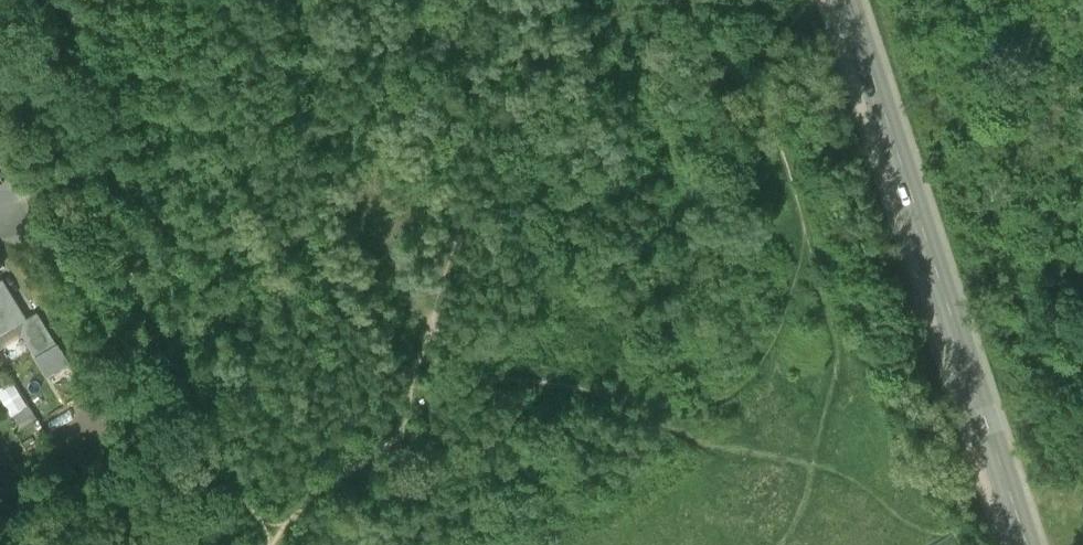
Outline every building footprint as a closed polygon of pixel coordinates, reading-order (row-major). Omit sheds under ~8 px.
[(14,319),(0,298),(0,328),(14,319)]
